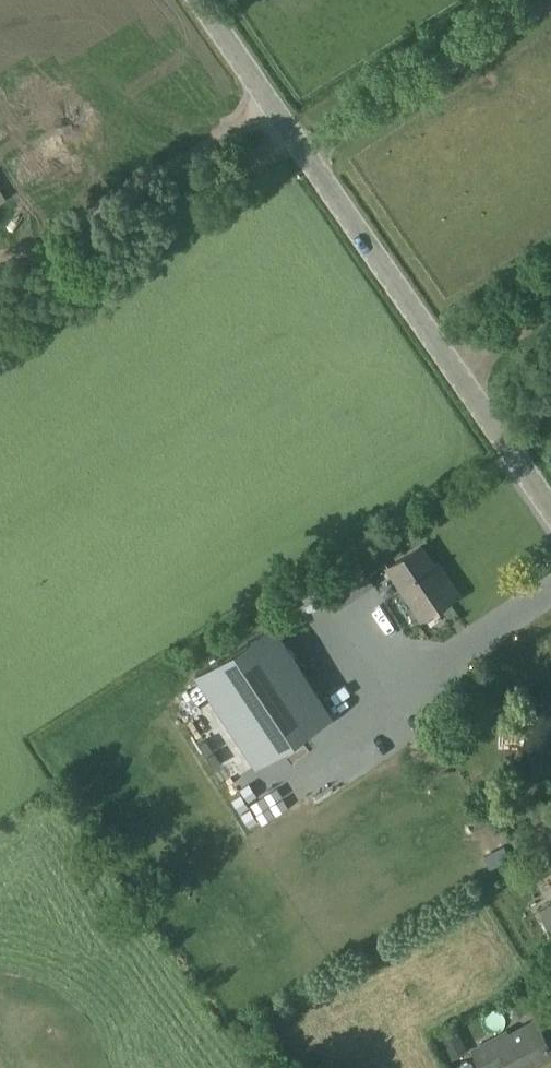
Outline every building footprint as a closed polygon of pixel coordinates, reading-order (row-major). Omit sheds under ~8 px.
[(388,568),(423,619),(460,594),(448,576),(444,579),(422,545),(388,568)] [(271,624),(203,670),(263,761),(331,715),(271,624)] [(160,697),(175,714),(182,708),(167,691),(160,697)] [(537,912),(550,937),(550,904),(537,912)] [(550,1059),(550,1044),(539,1022),(510,1037),(508,1034),(475,1052),(483,1067),(507,1067),(511,1066),(512,1067),(535,1067),(550,1059)]
